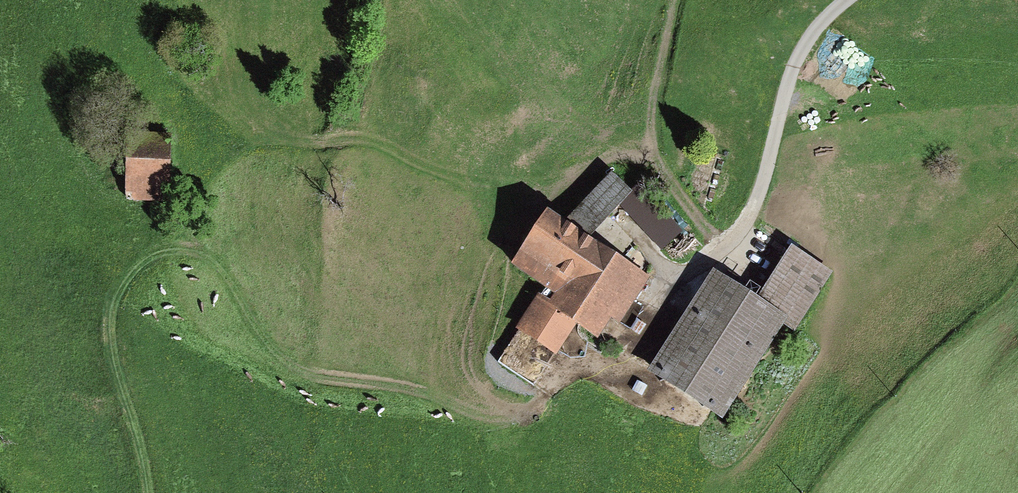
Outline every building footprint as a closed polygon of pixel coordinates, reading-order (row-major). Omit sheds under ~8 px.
[(170,203),(170,139),(126,139),(125,203),(170,203)] [(567,227),(549,215),(512,273),(540,291),(514,331),(555,357),(576,324),(608,344),(649,279),(590,242),(630,195),(613,179),(567,227)] [(649,375),(721,421),(787,319),(799,327),(832,275),(791,249),(758,300),(714,273),(649,375)]
